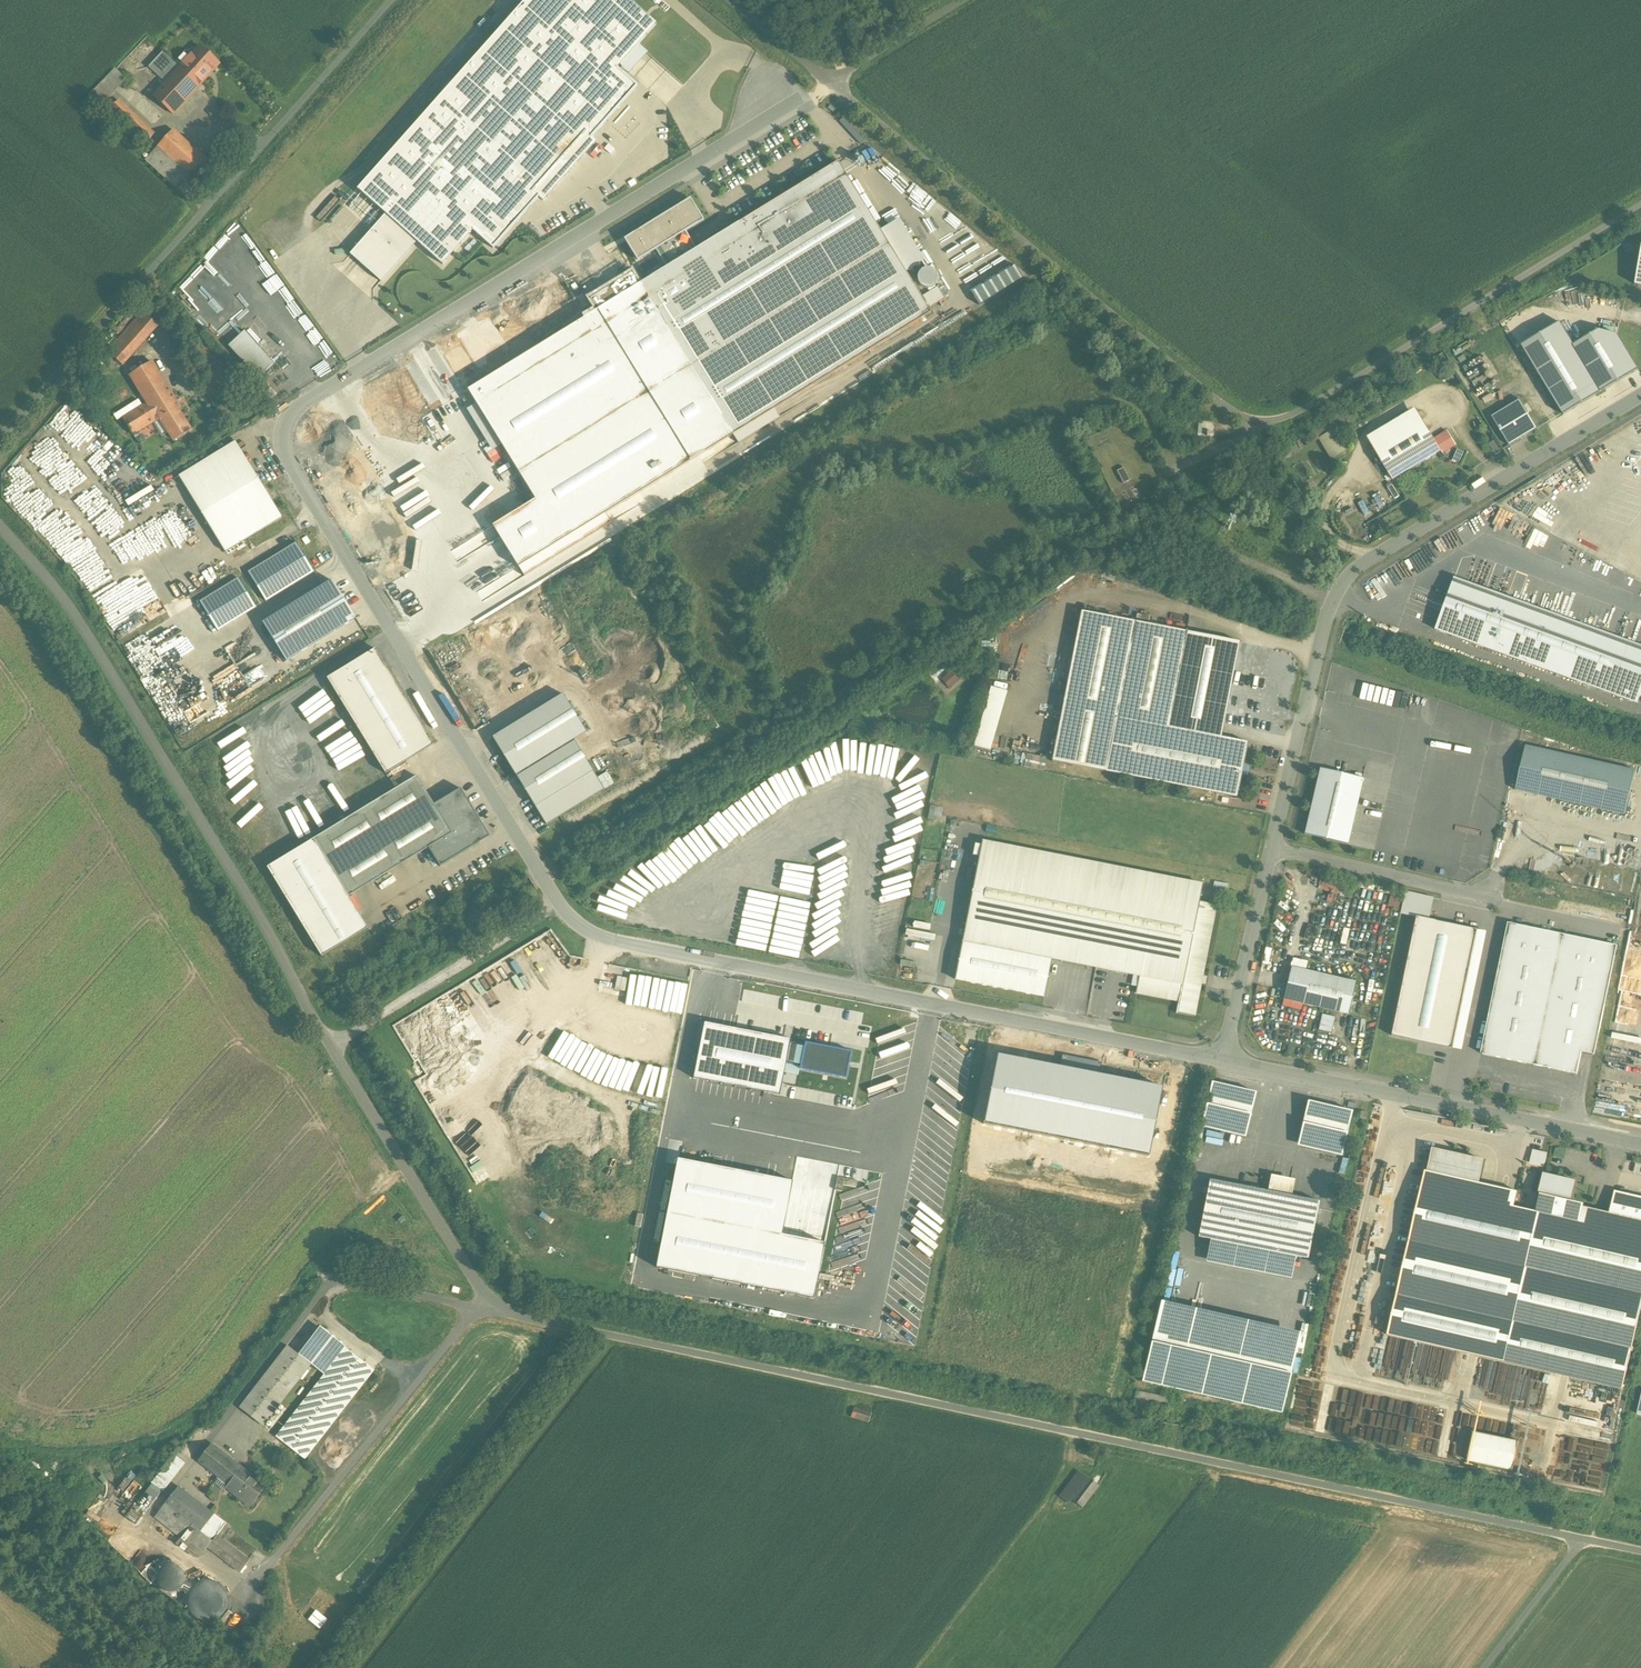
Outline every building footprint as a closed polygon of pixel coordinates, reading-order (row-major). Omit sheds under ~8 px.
[(386,214),(350,254),(381,282),(416,242),(442,264),(472,230),(493,248),(637,86),(617,68),(638,44),(656,24),(648,17),(629,0),(526,0),(358,190),(386,214)] [(166,83),(154,96),(173,114),(220,64),(200,46),(180,67),(166,83)] [(180,67),(163,52),(149,67),(166,83),(180,67)] [(115,68),(88,95),(98,106),(126,79),(115,68)] [(154,134),(119,101),(108,112),(144,146),(154,134)] [(174,130),(147,159),(179,190),(206,160),(174,130)] [(930,314),(838,162),(697,249),(667,267),(639,284),(732,436),(733,435),(738,443),(780,417),(775,409),(930,314)] [(690,199),(624,239),(637,261),(656,250),(686,231),(704,220),(690,199)] [(697,249),(686,231),(656,250),(667,267),(697,249)] [(915,275),(925,291),(939,282),(929,266),(915,275)] [(972,289),(979,303),(1023,280),(1016,266),(972,289)] [(494,527),(518,569),(732,436),(639,284),(468,390),(535,500),(494,527)] [(143,312),(108,352),(123,365),(158,325),(143,312)] [(1563,413),(1564,415),(1601,392),(1574,345),(1561,323),(1522,346),(1563,413)] [(275,363),(244,330),(228,345),(258,379),(275,363)] [(1574,345),(1601,392),(1638,370),(1618,335),(1600,330),(1574,345)] [(158,356),(154,358),(160,367),(164,365),(158,356)] [(153,362),(130,375),(148,404),(143,407),(124,419),(133,434),(142,429),(150,424),(158,419),(178,409),(181,407),(153,362)] [(1521,399),(1492,416),(1509,445),(1527,435),(1537,428),(1538,428),(1521,399)] [(124,419),(143,407),(139,400),(115,416),(119,422),(124,419)] [(178,409),(158,419),(159,420),(161,419),(175,440),(192,430),(178,409)] [(1368,437),(1372,445),(1420,416),(1416,409),(1368,437)] [(1420,416),(1372,445),(1391,481),(1441,451),(1420,416)] [(1198,435),(1213,436),(1214,422),(1199,421),(1198,435)] [(150,424),(142,429),(145,434),(153,428),(150,424)] [(1335,428),(1318,438),(1333,463),(1350,453),(1335,428)] [(1495,441),(1489,444),(1496,455),(1501,452),(1495,441)] [(282,518),(236,443),(180,477),(225,552),(282,518)] [(296,543),(248,572),(266,601),(314,572),(296,543)] [(238,578),(200,602),(218,631),(256,607),(238,578)] [(1436,630),(1638,704),(1640,695),(1640,646),(1455,578),(1436,630)] [(332,581),(263,623),(286,660),(355,618),(332,581)] [(1052,761),(1106,771),(1117,717),(1135,621),(1081,611),(1052,761)] [(1188,632),(1135,621),(1117,717),(1169,727),(1188,632)] [(1188,632),(1169,727),(1220,737),(1239,642),(1188,632)] [(376,649),(328,678),(386,773),(434,744),(376,649)] [(951,688),(961,678),(952,669),(942,680),(951,688)] [(991,752),(1006,691),(989,686),(974,747),(991,752)] [(563,694),(493,738),(545,825),(605,790),(574,740),(586,733),(563,694)] [(1246,748),(1247,743),(1220,737),(1169,727),(1117,717),(1106,771),(1237,797),(1238,791),(1239,792),(1242,774),(1243,773),(1244,766),(1243,766),(1247,748),(1246,748)] [(1636,770),(1526,745),(1516,790),(1626,815),(1636,770)] [(1320,768),(1304,834),(1348,844),(1363,778),(1320,768)] [(417,776),(314,839),(349,897),(429,848),(452,834),(434,805),(417,776)] [(461,789),(434,805),(452,834),(429,848),(440,867),(490,837),(461,789)] [(640,891),(685,866),(677,850),(681,847),(676,838),(626,866),(640,891)] [(314,839),(268,867),(322,956),(368,928),(349,897),(314,839)] [(1202,885),(983,841),(955,980),(1044,997),(1052,958),(1140,975),(1182,984),(1199,901),(1202,885)] [(1199,901),(1182,984),(1140,975),(1136,993),(1137,993),(1137,992),(1179,1001),(1176,1013),(1177,1013),(1177,1012),(1195,1015),(1194,1015),(1201,984),(1203,975),(1202,974),(1216,905),(1199,901)] [(1479,930),(1416,917),(1391,1036),(1454,1049),(1479,930)] [(1618,945),(1509,923),(1482,1053),(1577,1073),(1582,1051),(1595,1054),(1618,945)] [(1355,983),(1291,968),(1284,999),(1348,1014),(1355,983)] [(1623,992),(1607,1081),(1640,1087),(1640,995),(1623,992)] [(1335,1017),(1322,1014),(1319,1030),(1332,1033),(1335,1017)] [(761,1093),(780,1097),(786,1064),(790,1044),(791,1042),(707,1026),(705,1026),(694,1079),(697,1080),(761,1093)] [(805,1047),(790,1044),(786,1064),(801,1067),(805,1047)] [(806,1044),(805,1047),(801,1067),(800,1071),(847,1080),(852,1053),(829,1048),(806,1044)] [(1256,1092),(1212,1082),(1201,1126),(1245,1136),(1256,1092)] [(1352,1111),(1308,1101),(1298,1145),(1342,1155),(1352,1111)] [(1529,1165),(1545,1170),(1550,1154),(1534,1149),(1529,1165)] [(1513,1208),(1517,1193),(1479,1184),(1484,1162),(1432,1150),(1387,1337),(1623,1389),(1640,1313),(1640,1197),(1615,1191),(1609,1213),(1582,1206),(1579,1222),(1513,1208)] [(678,1163),(657,1270),(814,1300),(824,1247),(783,1239),(793,1185),(678,1163)] [(1575,1181),(1545,1174),(1541,1191),(1543,1192),(1539,1213),(1579,1222),(1582,1206),(1583,1205),(1569,1202),(1570,1198),(1571,1198),(1575,1181)] [(1270,1175),(1268,1191),(1291,1196),(1294,1180),(1270,1175)] [(1268,1191),(1210,1179),(1199,1236),(1210,1239),(1295,1256),(1307,1258),(1319,1201),(1291,1196),(1268,1191)] [(815,1200),(807,1240),(832,1245),(840,1205),(815,1200)] [(1206,1262),(1291,1279),(1295,1256),(1210,1239),(1206,1262)] [(1300,1333),(1161,1301),(1143,1381),(1281,1412),(1300,1333)] [(320,1326),(299,1354),(311,1363),(324,1374),(346,1348),(346,1346),(320,1326)] [(289,1346),(241,1408),(263,1425),(311,1363),(299,1354),(289,1346)] [(324,1374),(277,1436),(306,1458),(374,1370),(346,1348),(324,1374)] [(1619,1440),(1629,1395),(1616,1392),(1607,1390),(1597,1435),(1619,1440)] [(871,1405),(854,1402),(851,1416),(868,1420),(871,1405)] [(1538,1447),(1541,1434),(1512,1427),(1509,1441),(1538,1447)] [(267,1486),(212,1444),(199,1460),(229,1484),(227,1487),(251,1506),(267,1486)] [(175,1455),(153,1483),(163,1491),(185,1463),(175,1455)] [(1087,1477),(1071,1499),(1082,1507),(1098,1485),(1087,1477)] [(153,1483),(137,1503),(132,1499),(128,1505),(132,1508),(135,1504),(146,1512),(163,1491),(153,1483)] [(226,1524),(180,1487),(179,1486),(155,1516),(203,1553),(226,1524)] [(146,1512),(135,1504),(132,1508),(126,1516),(136,1524),(146,1512)] [(184,1582),(185,1577),(184,1572),(181,1567),(176,1564),(171,1563),(166,1564),(161,1568),(158,1572),(157,1578),(159,1583),(162,1588),(166,1591),(172,1591),(177,1590),(181,1587),(184,1582)] [(227,1607),(229,1599),(227,1592),(222,1585),(215,1581),(208,1579),(200,1581),(193,1586),(189,1593),(187,1600),(189,1608),(194,1615),(201,1619),(208,1621),(216,1619),(223,1614),(227,1607)] [(308,1619),(321,1628),(328,1618),(316,1609),(308,1619)]
